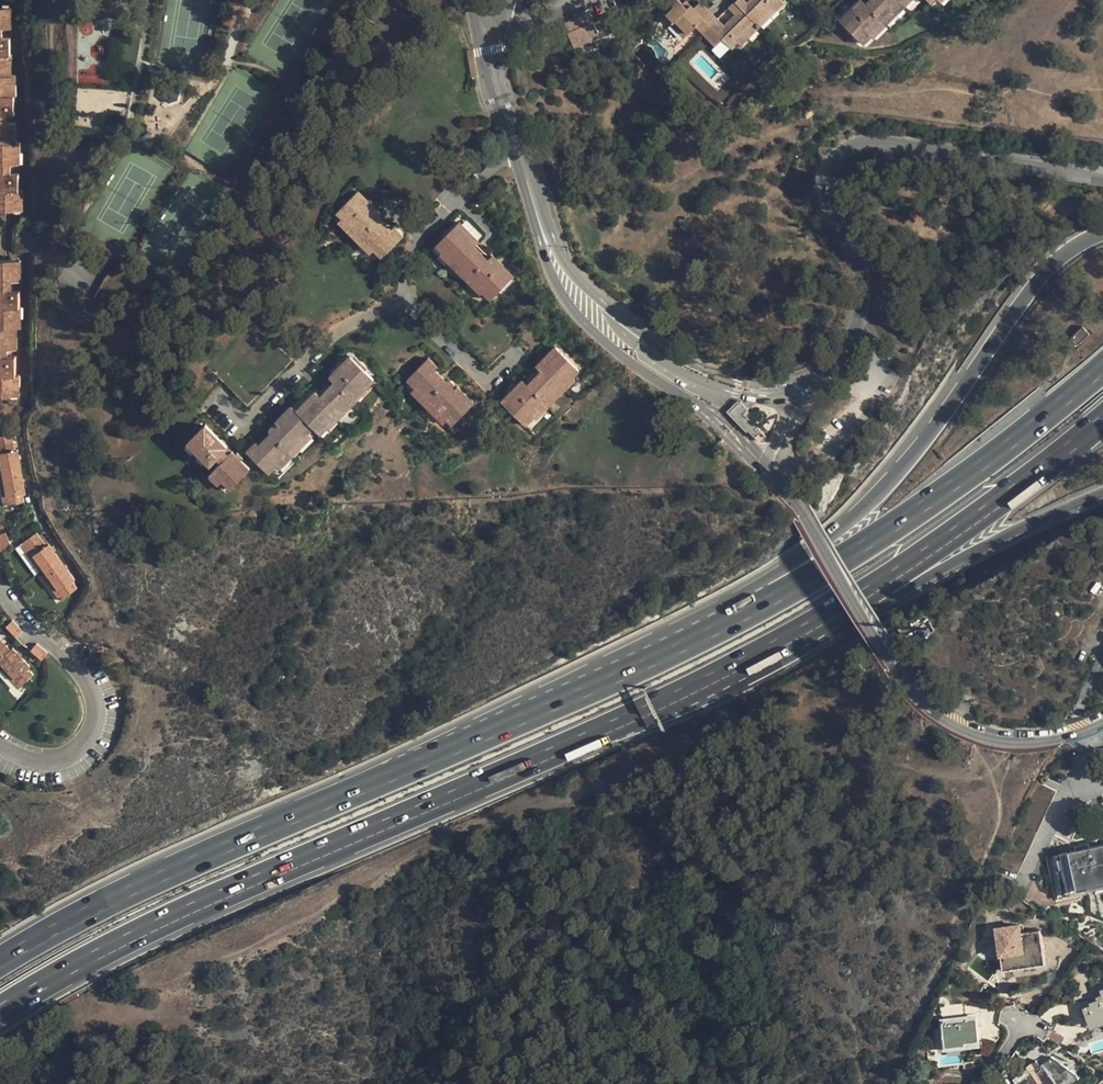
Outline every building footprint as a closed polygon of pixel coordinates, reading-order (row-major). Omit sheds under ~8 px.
[(782,0),(749,0),(746,3),(744,0),(737,0),(735,2),(734,2),(728,7),(735,14),(724,25),(700,2),(693,8),(690,5),(686,9),(682,5),(677,0),(672,0),(669,3),(673,6),(666,13),(674,20),(671,23),(684,37),(695,26),(715,46),(722,40),(731,49),(738,43),(741,46),(785,3),(782,0)] [(840,20),(863,44),(871,35),(870,34),(885,19),(888,22),(899,12),(896,8),(904,0),(876,0),(876,1),(875,0),(865,0),(864,2),(862,0),(859,0),(840,20)] [(896,8),(899,12),(900,13),(912,0),(904,0),(896,8)] [(589,13),(564,24),(574,47),(599,36),(589,13)] [(885,19),(870,34),(871,35),(873,37),(888,23),(888,22),(885,19)] [(20,210),(19,181),(16,181),(16,163),(8,163),(8,153),(18,154),(17,142),(13,142),(13,122),(3,122),(4,115),(11,115),(11,96),(13,95),(13,75),(9,75),(8,55),(7,55),(7,38),(0,38),(0,210),(20,210)] [(478,76),(474,50),(468,51),(472,77),(478,76)] [(174,86),(165,90),(165,99),(172,104),(181,100),(182,91),(174,86)] [(374,207),(358,190),(337,212),(382,257),(403,235),(394,226),(391,229),(379,217),(380,216),(380,215),(380,213),(379,212),(378,210),(376,210),(375,210),(373,210),(372,211),(371,210),(374,207)] [(479,241),(460,221),(435,245),(442,251),(444,249),(459,264),(456,267),(466,278),(470,275),(484,289),(482,291),(491,299),(515,275),(492,254),(490,256),(483,250),(477,256),(471,249),(476,243),(479,241)] [(476,243),(471,249),(477,256),(483,250),(476,243)] [(459,264),(444,249),(442,251),(439,254),(455,268),(456,267),(459,264)] [(17,395),(16,366),(13,366),(13,355),(4,355),(4,347),(14,348),(13,327),(18,327),(18,306),(16,307),(16,290),(8,290),(8,280),(17,280),(17,260),(2,260),(0,260),(0,395),(17,395)] [(484,289),(470,275),(466,278),(465,279),(479,294),(482,291),(484,289)] [(252,321),(210,364),(208,366),(248,405),(292,360),(252,321)] [(1076,345),(1089,334),(1082,327),(1069,338),(1076,345)] [(579,370),(555,346),(536,365),(538,368),(543,374),(537,380),(532,375),(525,382),(522,379),(501,401),(525,425),(533,417),(531,415),(546,400),(549,404),(560,392),(556,389),(571,374),(573,375),(579,370)] [(373,379),(350,356),(329,377),(331,380),(325,386),(331,392),(323,399),(317,393),(315,390),(296,410),(292,406),(275,422),(278,425),(276,427),(275,426),(273,426),(272,427),(270,427),(269,429),(268,430),(268,431),(269,433),(269,434),(259,445),(256,442),(247,451),(268,472),(313,427),(320,434),(326,427),(324,425),(339,411),(342,414),(353,403),(350,400),(363,386),(365,388),(373,379)] [(437,367),(428,358),(407,379),(453,424),(473,402),(458,387),(455,389),(454,387),(454,386),(454,384),(454,383),(453,381),(452,380),(450,379),(449,379),(447,380),(446,381),(434,369),(437,367)] [(532,375),(537,380),(543,374),(538,368),(532,375)] [(571,374),(556,389),(560,392),(561,393),(576,378),(573,375),(571,374)] [(325,386),(317,393),(323,399),(331,392),(325,386)] [(363,386),(350,400),(353,403),(354,404),(367,390),(365,388),(363,386)] [(546,400),(531,415),(533,417),(535,419),(550,404),(549,404),(546,400)] [(739,424),(750,414),(739,402),(728,413),(739,424)] [(339,411),(324,425),(326,427),(328,429),(343,415),(342,414),(339,411)] [(227,445),(205,424),(191,438),(198,446),(195,449),(209,463),(217,457),(222,461),(209,473),(227,490),(250,467),(232,451),(229,454),(223,450),(227,446),(227,445)] [(0,435),(0,469),(0,470),(18,467),(15,449),(12,450),(9,433),(0,435)] [(198,446),(191,438),(188,442),(195,449),(198,446)] [(227,446),(223,450),(229,454),(232,451),(227,446)] [(18,467),(0,470),(2,478),(7,505),(22,502),(20,493),(23,493),(18,467)] [(44,545),(34,532),(21,541),(37,562),(42,569),(57,558),(46,544),(44,545)] [(0,542),(0,552),(9,548),(6,540),(0,542)] [(37,562),(21,541),(17,543),(33,565),(37,562)] [(57,558),(42,569),(46,575),(62,598),(75,588),(70,582),(72,580),(57,558)] [(62,598),(46,575),(42,578),(58,600),(62,598)] [(10,619),(3,626),(13,636),(20,630),(10,619)] [(34,643),(28,649),(39,659),(45,653),(34,643)] [(8,649),(0,656),(0,663),(2,665),(20,685),(31,675),(26,668),(28,666),(10,647),(8,649)] [(2,665),(0,667),(0,671),(16,688),(20,685),(2,665)] [(1055,791),(1036,781),(998,865),(1017,874),(1055,791)] [(1059,893),(1102,882),(1102,844),(1089,848),(1073,851),(1059,854),(1062,864),(1053,866),(1059,893)] [(1061,899),(1102,889),(1102,882),(1059,893),(1061,899)] [(999,940),(999,941),(998,942),(998,948),(1000,948),(1003,970),(1046,964),(1040,930),(1022,933),(1020,924),(997,928),(999,940)] [(1091,1005),(1102,1001),(1102,994),(1096,997),(1097,1000),(1090,1003),(1091,1005)] [(1091,1005),(1098,1024),(1102,1022),(1102,1001),(1091,1005)] [(947,1021),(943,1022),(946,1047),(966,1045),(966,1043),(979,1041),(976,1018),(966,1019),(965,1004),(945,1007),(947,1021)] [(1091,1005),(1084,1008),(1091,1029),(1102,1025),(1102,1022),(1098,1024),(1091,1005)] [(1058,1038),(1047,1031),(1043,1036),(1055,1044),(1058,1038)] [(1017,1083),(1058,1083),(1050,1073),(1053,1071),(1045,1061),(1048,1059),(1038,1046),(1021,1059),(1031,1073),(1017,1083)] [(1074,1063),(1054,1054),(1049,1058),(1072,1069),(1074,1063)]
